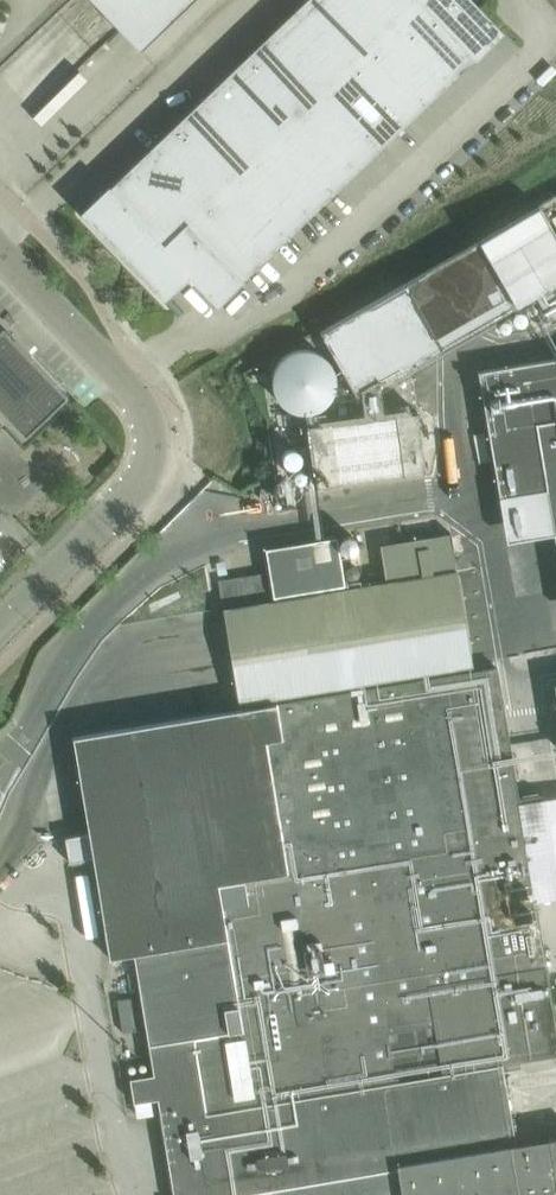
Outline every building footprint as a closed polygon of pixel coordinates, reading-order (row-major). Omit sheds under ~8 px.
[(474,58),(476,60),(504,32),(473,0),(305,0),(110,187),(109,185),(80,213),(165,301),(190,277),(218,306),(244,281),(243,279),(474,58)] [(140,50),(193,0),(92,0),(140,50)] [(534,290),(550,318),(555,314),(555,277),(534,290)] [(24,433),(67,393),(30,355),(26,359),(0,331),(0,407),(24,433)] [(307,421),(336,372),(289,343),(259,393),(307,421)] [(478,371),(482,392),(486,417),(491,444),(537,436),(540,450),(547,494),(555,492),(555,358),(478,371)] [(304,485),(418,475),(412,410),(376,413),(374,399),(357,400),(359,420),(274,427),(279,483),(304,481),(304,485)] [(240,577),(219,580),(220,586),(223,607),(239,703),(473,664),(453,531),(381,542),(387,580),(345,585),(337,537),(289,544),(266,548),(269,572),(240,577)] [(73,737),(80,778),(89,832),(110,957),(134,953),(134,954),(157,1073),(133,1077),(129,1078),(134,1102),(157,1098),(174,1194),(555,1194),(555,1026),(537,910),(524,835),(547,832),(542,794),(518,797),(497,667),(277,703),(73,737)] [(131,997),(117,999),(123,1032),(136,1030),(131,997)]
